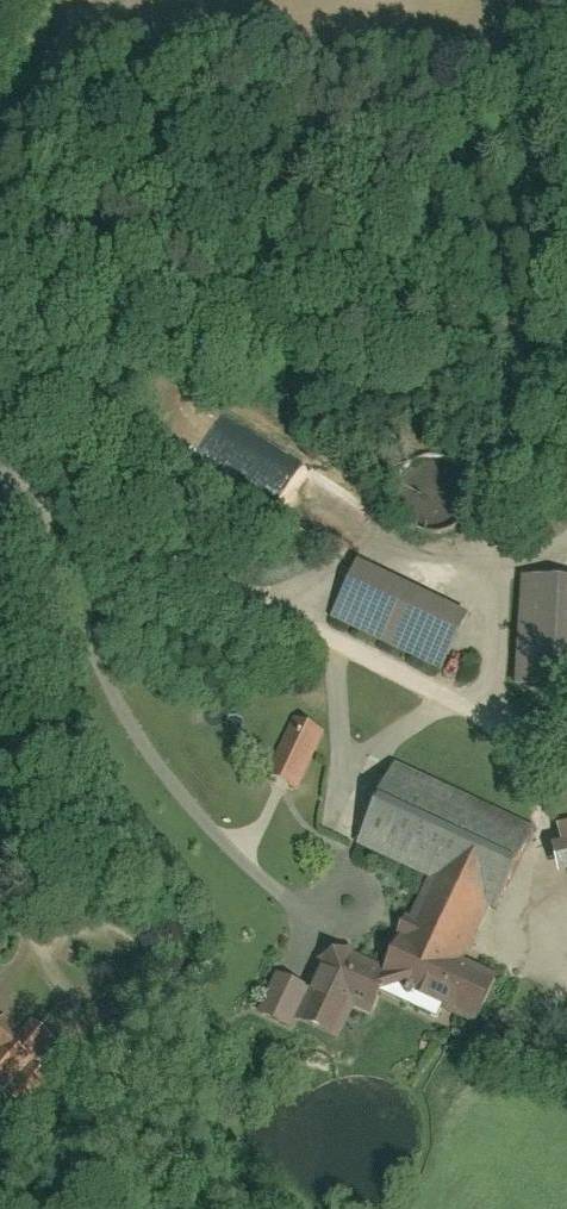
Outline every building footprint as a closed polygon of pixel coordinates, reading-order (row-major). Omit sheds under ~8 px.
[(370,555),(337,623),(440,674),(474,606),(370,555)] [(521,692),(566,694),(566,583),(525,582),(521,692)] [(299,724),(270,778),(299,793),(327,738),(299,724)] [(397,955),(400,957),(394,970),(344,948),(333,973),(327,971),(318,992),(280,975),(263,1014),(339,1048),(357,1008),(384,1020),(393,1000),(481,1039),(501,993),(463,975),(492,911),(503,916),(542,828),(401,765),(362,851),(430,881),(397,955)] [(566,877),(566,833),(556,836),(566,877)] [(31,1113),(56,1083),(39,1069),(60,1045),(30,1020),(17,1034),(0,1020),(0,1064),(2,1066),(0,1069),(0,1088),(31,1113)]
